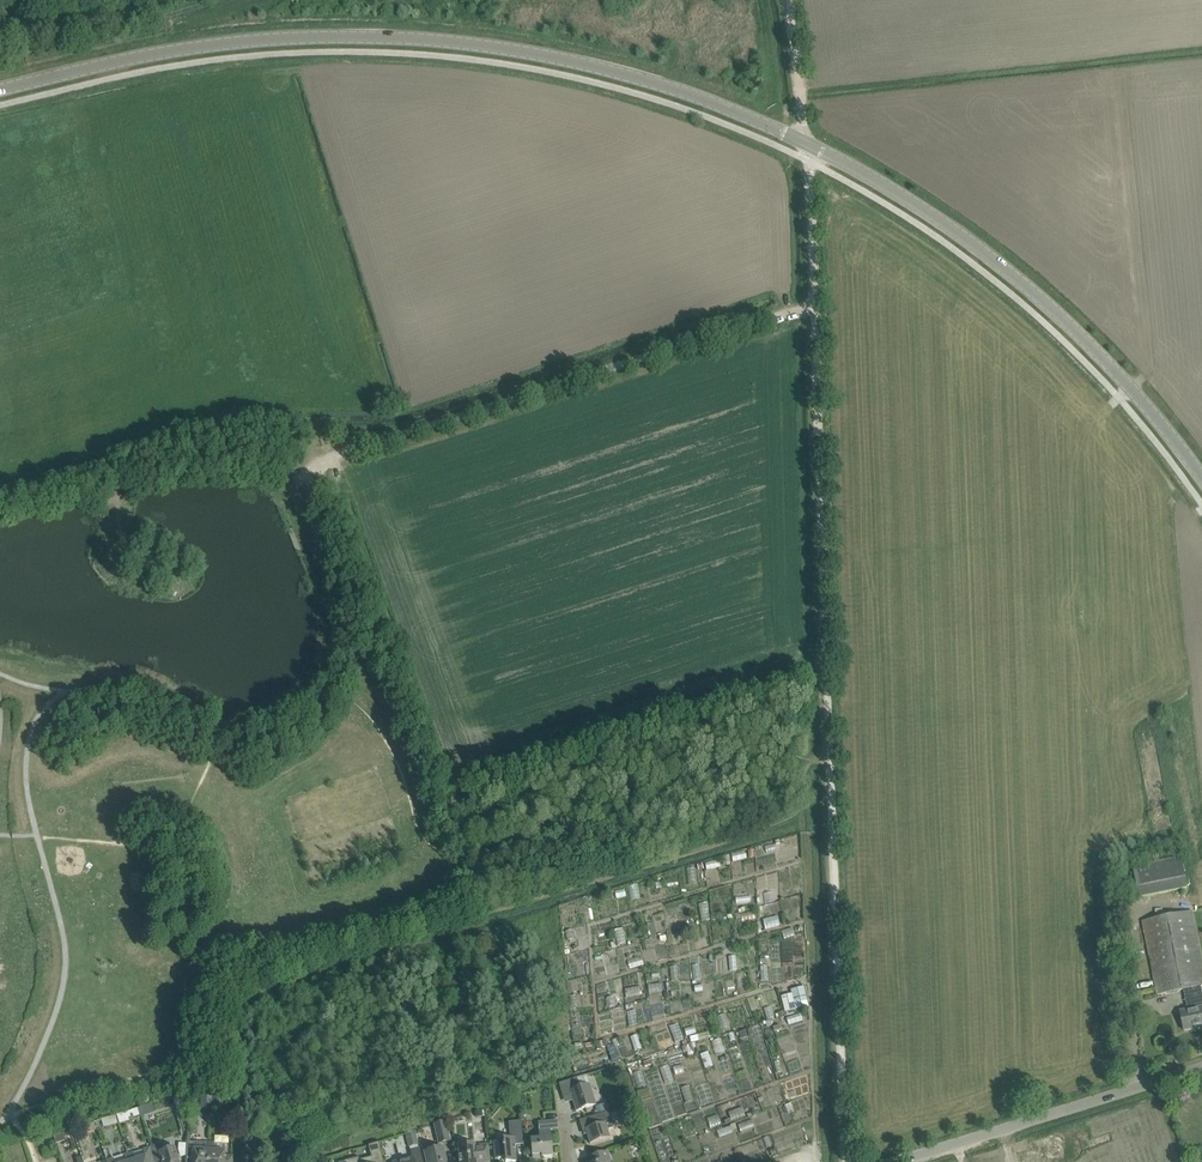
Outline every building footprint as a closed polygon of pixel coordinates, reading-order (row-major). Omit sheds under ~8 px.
[(1181,857),(1133,867),(1140,898),(1187,888),(1181,857)] [(1183,990),(1188,1010),(1180,1011),(1184,1030),(1201,1027),(1201,990),(1201,986),(1201,959),(1193,911),(1143,921),(1157,995),(1183,990)] [(559,1084),(563,1098),(571,1095),(576,1111),(595,1105),(589,1084),(580,1087),(577,1078),(559,1084)] [(187,1093),(173,1097),(176,1108),(189,1104),(189,1100),(187,1094),(187,1093)] [(595,1106),(598,1114),(610,1111),(607,1102),(595,1106)] [(625,1110),(618,1113),(620,1119),(627,1117),(625,1110)] [(610,1111),(598,1114),(579,1120),(582,1130),(585,1129),(590,1144),(601,1140),(609,1137),(607,1130),(615,1127),(610,1111)] [(522,1128),(521,1120),(508,1122),(510,1139),(503,1139),(503,1141),(493,1142),(494,1147),(495,1159),(501,1159),(501,1161),(503,1161),(505,1161),(516,1161),(514,1140),(523,1139),(522,1128)] [(541,1154),(541,1157),(553,1156),(550,1130),(558,1129),(557,1121),(541,1122),(542,1130),(539,1130),(540,1139),(530,1139),(532,1155),(541,1154)] [(444,1122),(434,1125),(438,1143),(449,1141),(444,1122)] [(93,1124),(84,1126),(87,1134),(96,1131),(93,1124)] [(53,1137),(56,1144),(66,1141),(63,1134),(53,1137)] [(416,1134),(406,1136),(409,1148),(419,1146),(416,1134)] [(209,1143),(190,1142),(187,1141),(186,1156),(186,1161),(208,1161),(209,1143)] [(368,1145),(371,1157),(359,1160),(358,1158),(341,1161),(382,1161),(383,1161),(378,1142),(368,1145)] [(208,1161),(233,1161),(232,1156),(225,1155),(225,1151),(225,1144),(209,1143),(208,1161)] [(175,1147),(164,1151),(162,1144),(150,1147),(152,1152),(155,1161),(160,1161),(162,1161),(179,1161),(175,1147)] [(460,1161),(490,1161),(488,1145),(475,1146),(475,1145),(458,1146),(460,1161)] [(128,1154),(131,1161),(154,1161),(150,1147),(128,1154)] [(446,1160),(443,1148),(424,1153),(426,1161),(446,1161),(446,1160)] [(411,1151),(410,1151),(412,1158),(396,1161),(423,1161),(422,1161),(420,1149),(419,1149),(411,1151)] [(611,1161),(607,1151),(587,1158),(588,1161),(610,1161),(611,1161)] [(106,1160),(107,1161),(131,1161),(128,1154),(106,1160)]
